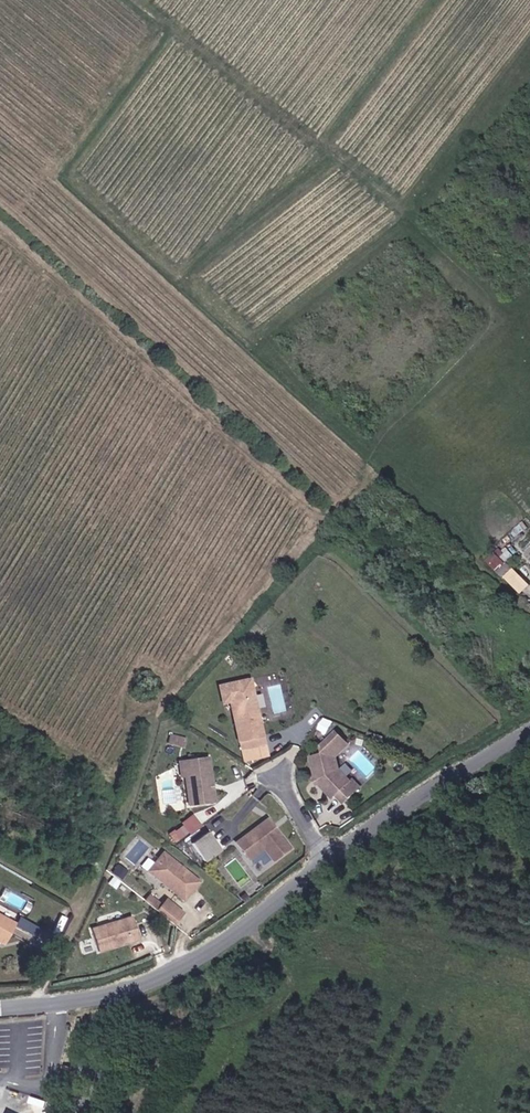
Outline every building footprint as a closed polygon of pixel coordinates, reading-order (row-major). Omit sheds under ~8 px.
[(507,565),(496,553),(488,561),(505,578),(514,569),(509,563),(507,565)] [(138,677),(134,688),(149,694),(154,683),(138,677)] [(258,718),(262,717),(256,696),(253,679),(249,680),(253,697),(258,718)] [(258,718),(253,697),(249,680),(222,686),(227,703),(234,701),(244,742),(252,739),(255,748),(268,744),(262,717),(258,718)] [(357,778),(345,768),(341,755),(346,749),(353,741),(340,730),(327,745),(329,752),(316,756),(323,781),(341,797),(357,778)] [(192,773),(188,773),(189,803),(214,802),(214,758),(192,759),(192,773)] [(192,773),(192,759),(183,759),(184,773),(188,773),(192,773)] [(347,790),(344,794),(352,801),(356,797),(347,790)] [(178,842),(202,824),(194,813),(170,831),(178,842)] [(268,824),(236,847),(248,864),(263,853),(273,866),(289,854),(268,824)] [(208,833),(192,845),(204,860),(219,849),(208,833)] [(157,868),(166,857),(163,855),(148,876),(164,889),(165,886),(157,880),(157,868)] [(165,886),(164,889),(184,904),(200,884),(166,857),(157,868),(157,880),(165,886)] [(169,902),(160,913),(176,926),(185,915),(169,902)] [(11,917),(0,912),(0,938),(11,917)] [(20,922),(11,917),(0,938),(10,943),(20,922)] [(94,927),(100,950),(140,940),(135,917),(94,927)]
